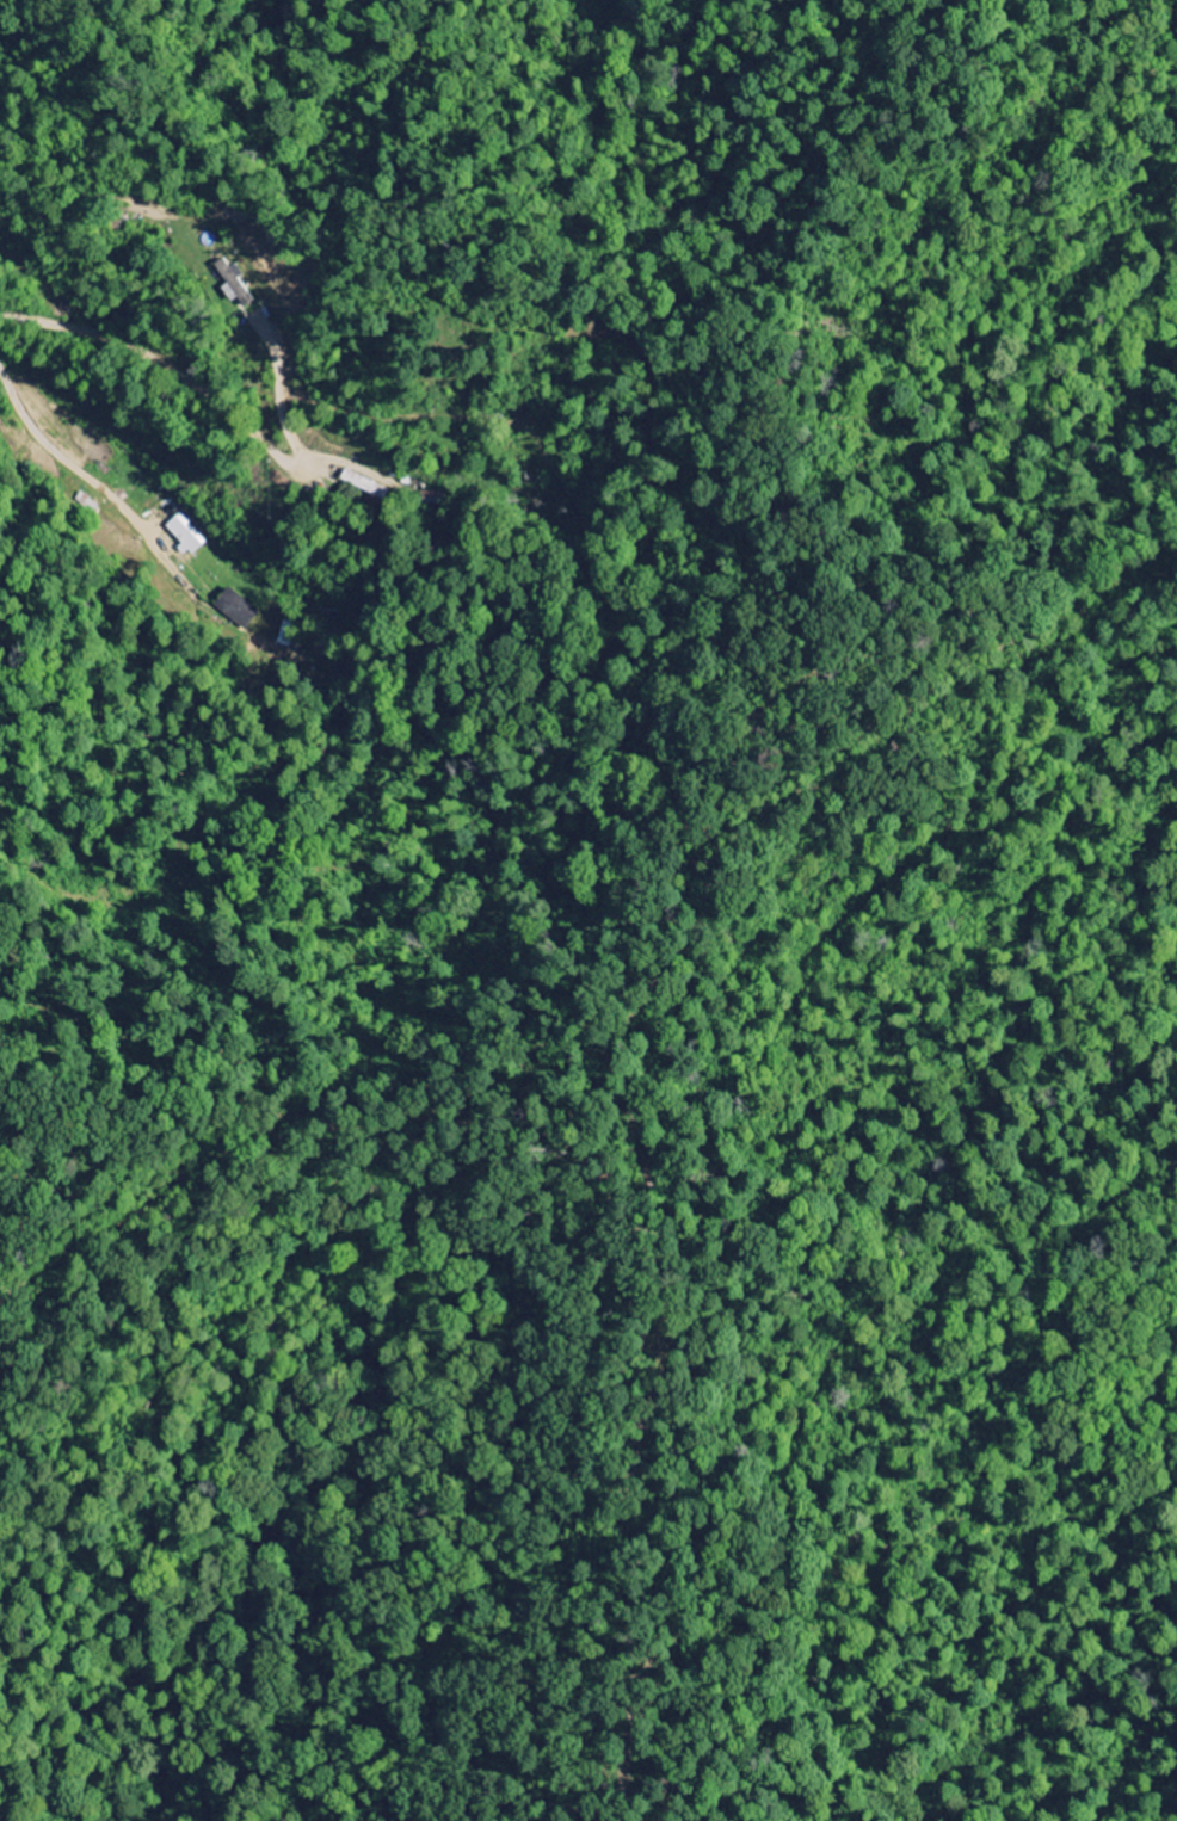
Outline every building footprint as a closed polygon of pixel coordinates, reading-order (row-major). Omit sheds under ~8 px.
[(234,298),(241,308),(252,301),(237,278),(240,276),(232,264),(228,267),(222,258),(210,266),(224,286),(219,289),(228,303),(234,298)] [(206,543),(184,513),(164,528),(186,558),(206,543)] [(258,610),(222,589),(210,609),(246,630),(258,610)]
